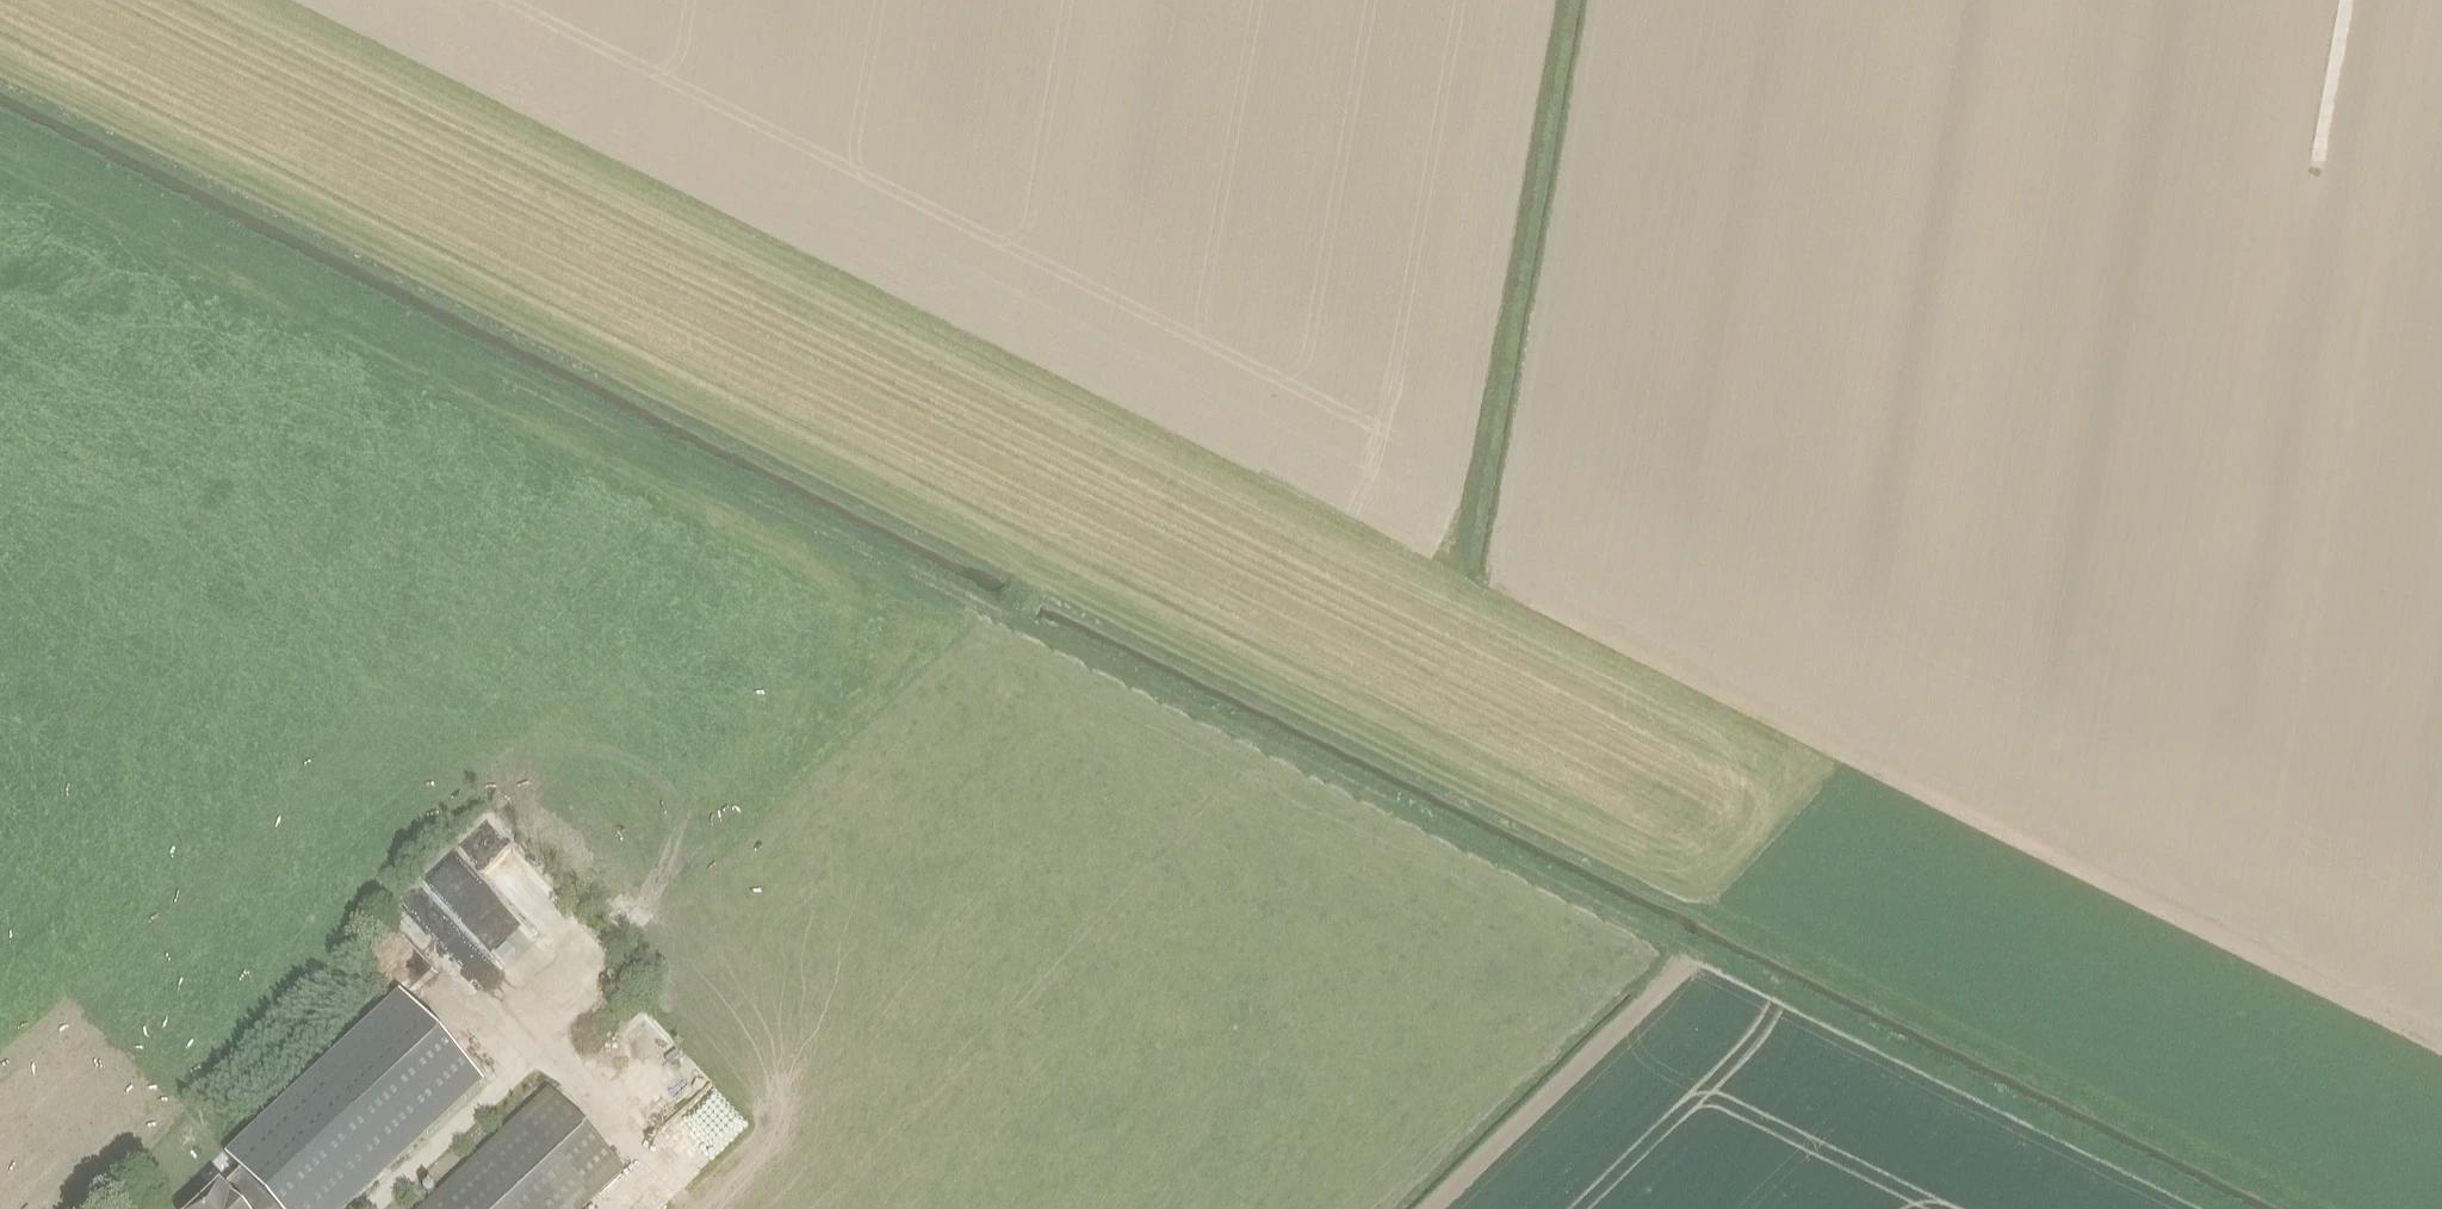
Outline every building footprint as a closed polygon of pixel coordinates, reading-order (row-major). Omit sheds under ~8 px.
[(511,969),(550,935),(558,945),(577,928),(490,829),(432,878),(511,969)] [(482,1083),(400,996),(226,1160),(245,1180),(226,1197),(221,1191),(202,1208),(348,1208),(482,1083)] [(625,1172),(550,1091),(421,1208),(585,1208),(625,1172)]
